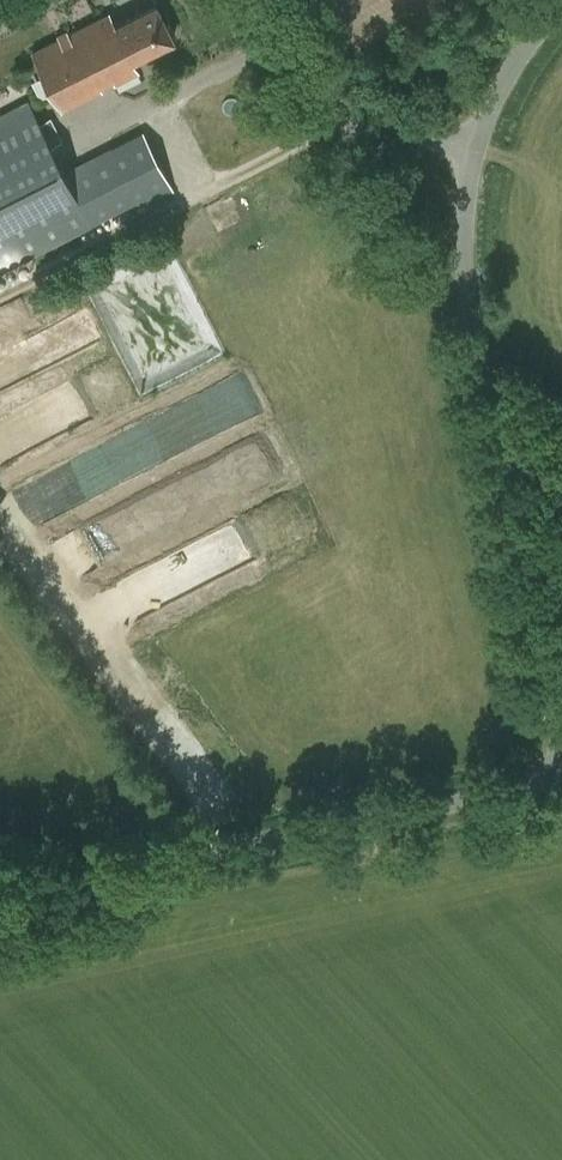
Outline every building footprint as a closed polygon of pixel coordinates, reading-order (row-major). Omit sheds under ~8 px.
[(174,39),(157,5),(116,25),(110,13),(32,52),(61,110),(102,90),(100,86),(113,79),(115,83),(139,72),(133,60),(174,39)] [(172,184),(146,131),(71,169),(28,100),(0,115),(0,273),(172,184)]
